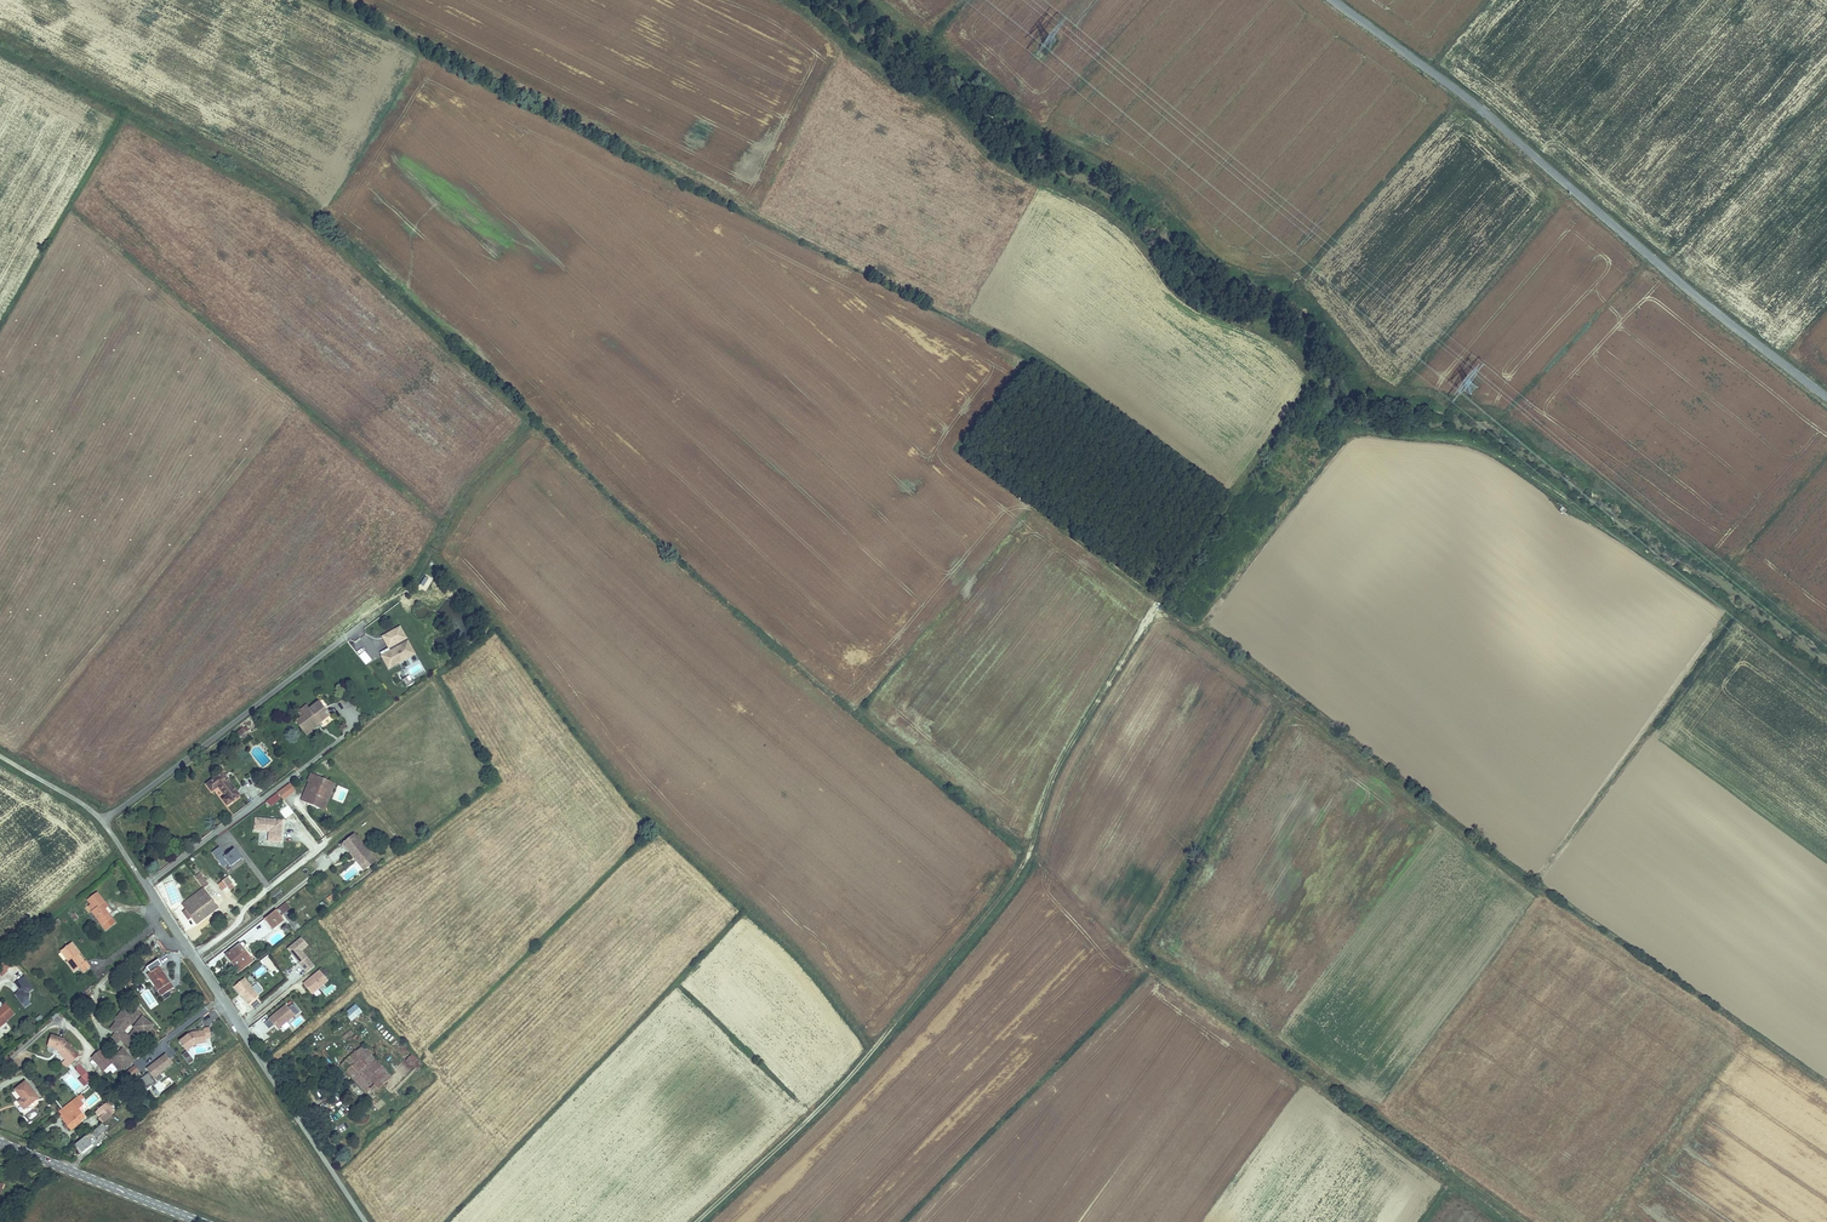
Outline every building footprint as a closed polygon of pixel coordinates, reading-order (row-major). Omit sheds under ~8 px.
[(1567,509),(1563,506),(1559,510),(1564,514),(1567,509)] [(416,656),(400,627),(381,638),(389,652),(381,657),(389,671),(416,656)] [(301,718),(296,721),(304,731),(318,720),(320,723),(329,716),(318,702),(309,709),(310,711),(301,718)] [(297,712),(301,718),(310,711),(309,709),(306,705),(297,712)] [(318,720),(304,731),(306,735),(321,724),(320,723),(318,720)] [(244,728),(237,733),(242,742),(249,736),(247,733),(244,728)] [(222,773),(207,783),(211,790),(217,786),(226,797),(223,799),(227,805),(239,796),(222,773)] [(313,799),(310,805),(320,809),(324,799),(326,800),(329,792),(327,792),(331,782),(327,780),(327,778),(325,777),(324,779),(320,777),(320,778),(316,777),(317,776),(313,774),(310,782),(304,796),(310,799),(311,798),(313,799)] [(283,800),(296,791),(289,782),(265,801),(270,807),(281,798),(283,800)] [(335,784),(331,782),(327,792),(329,792),(326,800),(324,799),(320,809),(324,810),(335,784)] [(302,801),(310,805),(313,799),(311,798),(310,799),(304,796),(302,801)] [(284,821),(257,817),(255,829),(270,832),(269,841),(281,843),(284,821)] [(377,862),(355,835),(343,845),(365,873),(377,862)] [(226,857),(219,848),(213,853),(223,867),(228,864),(230,866),(241,859),(234,851),(226,857)] [(230,888),(234,893),(238,890),(234,885),(230,888)] [(182,904),(185,909),(207,894),(204,889),(182,904)] [(97,892),(88,899),(95,910),(92,912),(106,931),(116,924),(102,904),(104,902),(97,892)] [(207,894),(185,909),(192,918),(196,925),(218,909),(207,894)] [(192,918),(185,909),(183,911),(189,920),(192,918)] [(279,909),(265,920),(269,926),(272,931),(277,927),(284,922),(280,916),(282,914),(279,909)] [(308,947),(301,938),(286,950),(306,974),(314,966),(302,952),(308,947)] [(80,953),(72,943),(64,949),(72,959),(69,962),(75,970),(80,967),(84,972),(90,967),(86,961),(85,962),(79,954),(80,953)] [(239,945),(226,955),(240,972),(253,962),(239,945)] [(61,952),(69,962),(72,959),(64,949),(61,952)] [(0,963),(0,973),(8,967),(3,960),(0,963)] [(144,977),(147,975),(150,979),(162,997),(169,991),(174,988),(165,977),(164,978),(160,973),(162,972),(159,967),(160,966),(157,960),(146,968),(142,973),(144,977)] [(328,982),(319,971),(303,984),(312,996),(328,982)] [(25,1008),(32,1002),(26,994),(33,989),(23,976),(13,983),(19,990),(14,993),(25,1008)] [(259,997),(244,979),(234,989),(252,1011),(261,1004),(256,998),(259,997)] [(140,993),(149,1009),(157,1005),(149,989),(140,993)] [(172,995),(169,991),(162,997),(165,1000),(172,995)] [(5,1021),(6,1022),(15,1014),(6,1003),(0,1009),(0,1024),(5,1021)] [(344,1013),(351,1021),(362,1012),(355,1003),(344,1013)] [(295,1017),(286,1005),(268,1020),(278,1032),(295,1017)] [(125,1009),(115,1021),(117,1023),(111,1030),(115,1033),(116,1032),(122,1037),(119,1041),(128,1049),(146,1027),(139,1021),(142,1017),(137,1012),(133,1016),(125,1009)] [(190,1033),(178,1043),(187,1053),(197,1046),(207,1045),(207,1040),(211,1040),(210,1028),(203,1029),(203,1031),(190,1033)] [(122,1037),(116,1032),(115,1033),(111,1038),(116,1043),(122,1037)] [(64,1039),(52,1035),(49,1046),(57,1049),(68,1061),(68,1060),(72,1064),(80,1057),(77,1054),(64,1039)] [(364,1046),(340,1066),(370,1100),(376,1095),(374,1094),(392,1078),(364,1046)] [(120,1049),(113,1056),(119,1064),(127,1058),(120,1049)] [(104,1071),(112,1064),(100,1052),(92,1059),(104,1071)] [(416,1063),(416,1052),(407,1052),(406,1063),(416,1063)] [(173,1065),(166,1055),(146,1070),(153,1080),(173,1065)] [(108,1059),(115,1068),(119,1064),(113,1056),(108,1059)] [(135,1065),(126,1070),(130,1077),(139,1072),(135,1065)] [(86,1075),(81,1080),(87,1086),(92,1081),(86,1075)] [(161,1083),(159,1081),(153,1086),(159,1093),(172,1082),(168,1077),(161,1083)] [(26,1082),(15,1089),(23,1100),(20,1103),(25,1109),(39,1099),(26,1082)] [(58,1113),(61,1116),(70,1109),(75,1105),(72,1102),(58,1113)] [(100,1117),(104,1121),(111,1116),(106,1109),(108,1108),(105,1104),(104,1104),(98,1110),(102,1115),(100,1117)] [(70,1109),(61,1116),(64,1120),(64,1121),(67,1125),(69,1127),(71,1131),(81,1123),(79,1120),(84,1117),(75,1105),(70,1109)] [(103,1124),(91,1133),(96,1139),(107,1130),(103,1124)] [(85,1137),(74,1146),(77,1149),(79,1148),(83,1153),(91,1146),(85,1137)]
